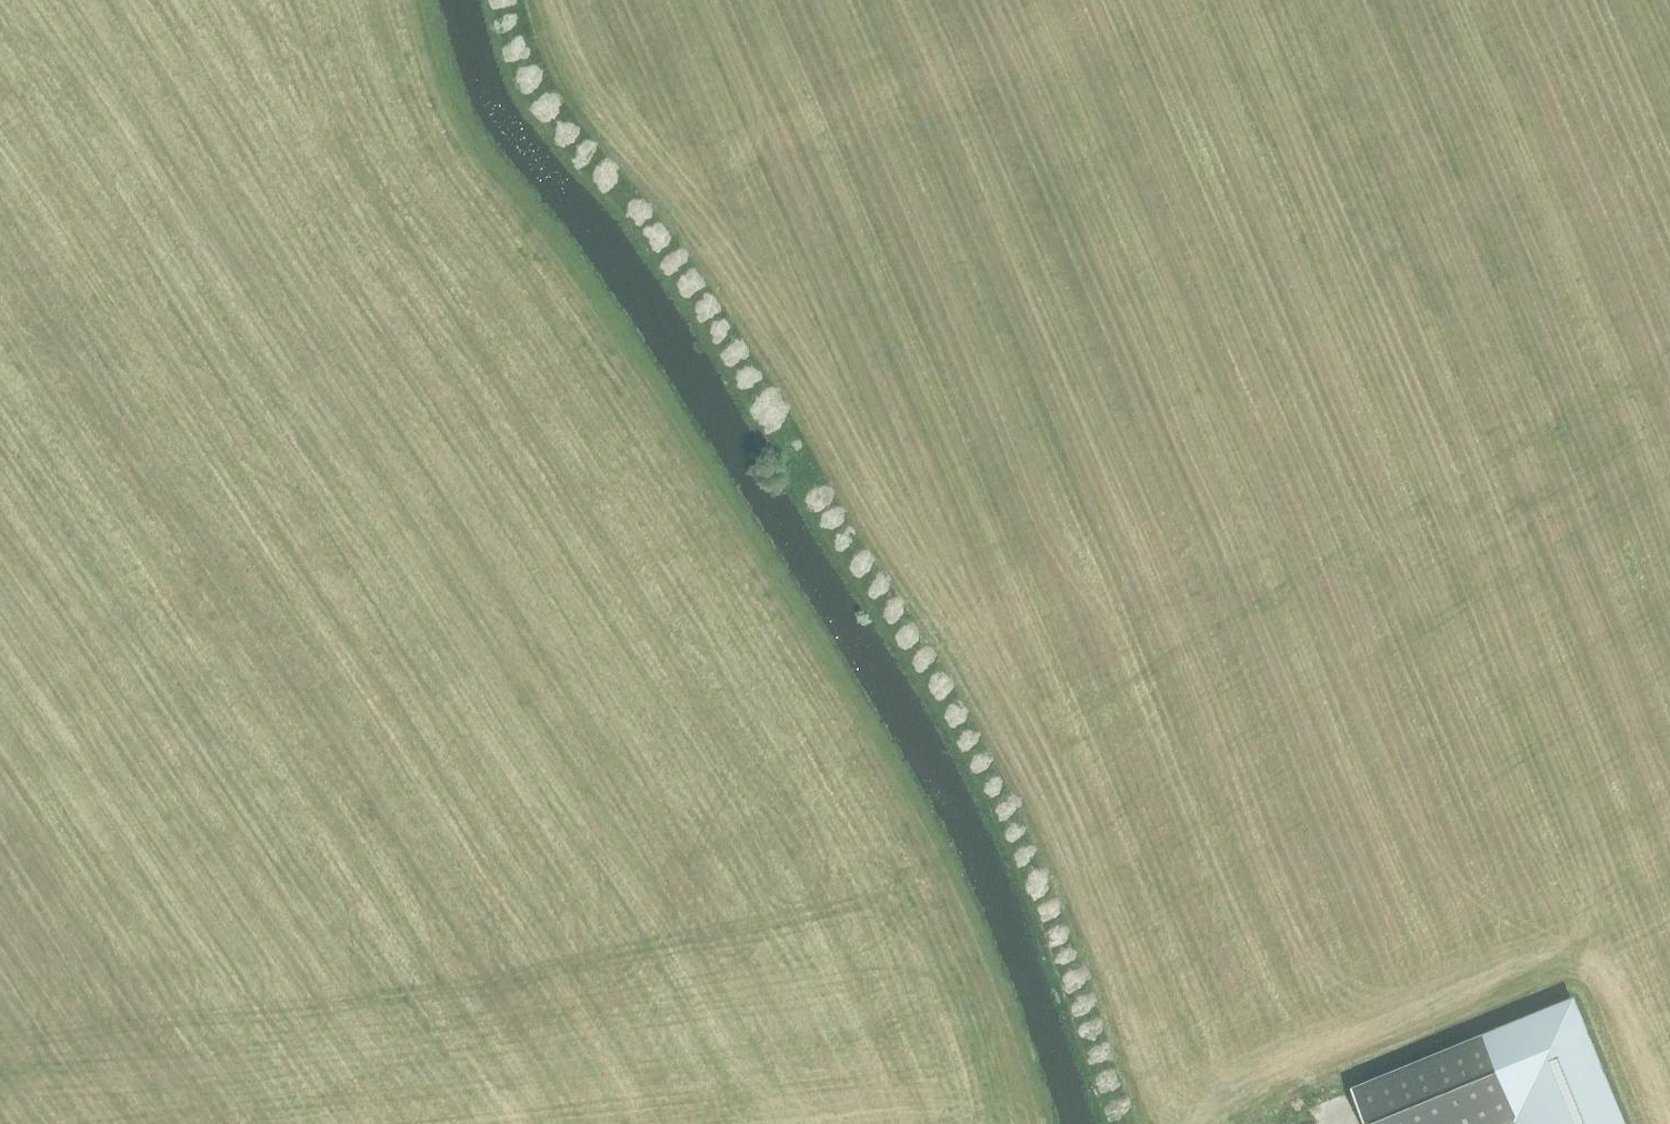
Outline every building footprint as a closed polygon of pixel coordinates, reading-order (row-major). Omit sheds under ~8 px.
[(1569,997),(1350,1086),(1366,1123),(1507,1123),(1518,1119),(1520,1123),(1621,1123),(1569,997)]
